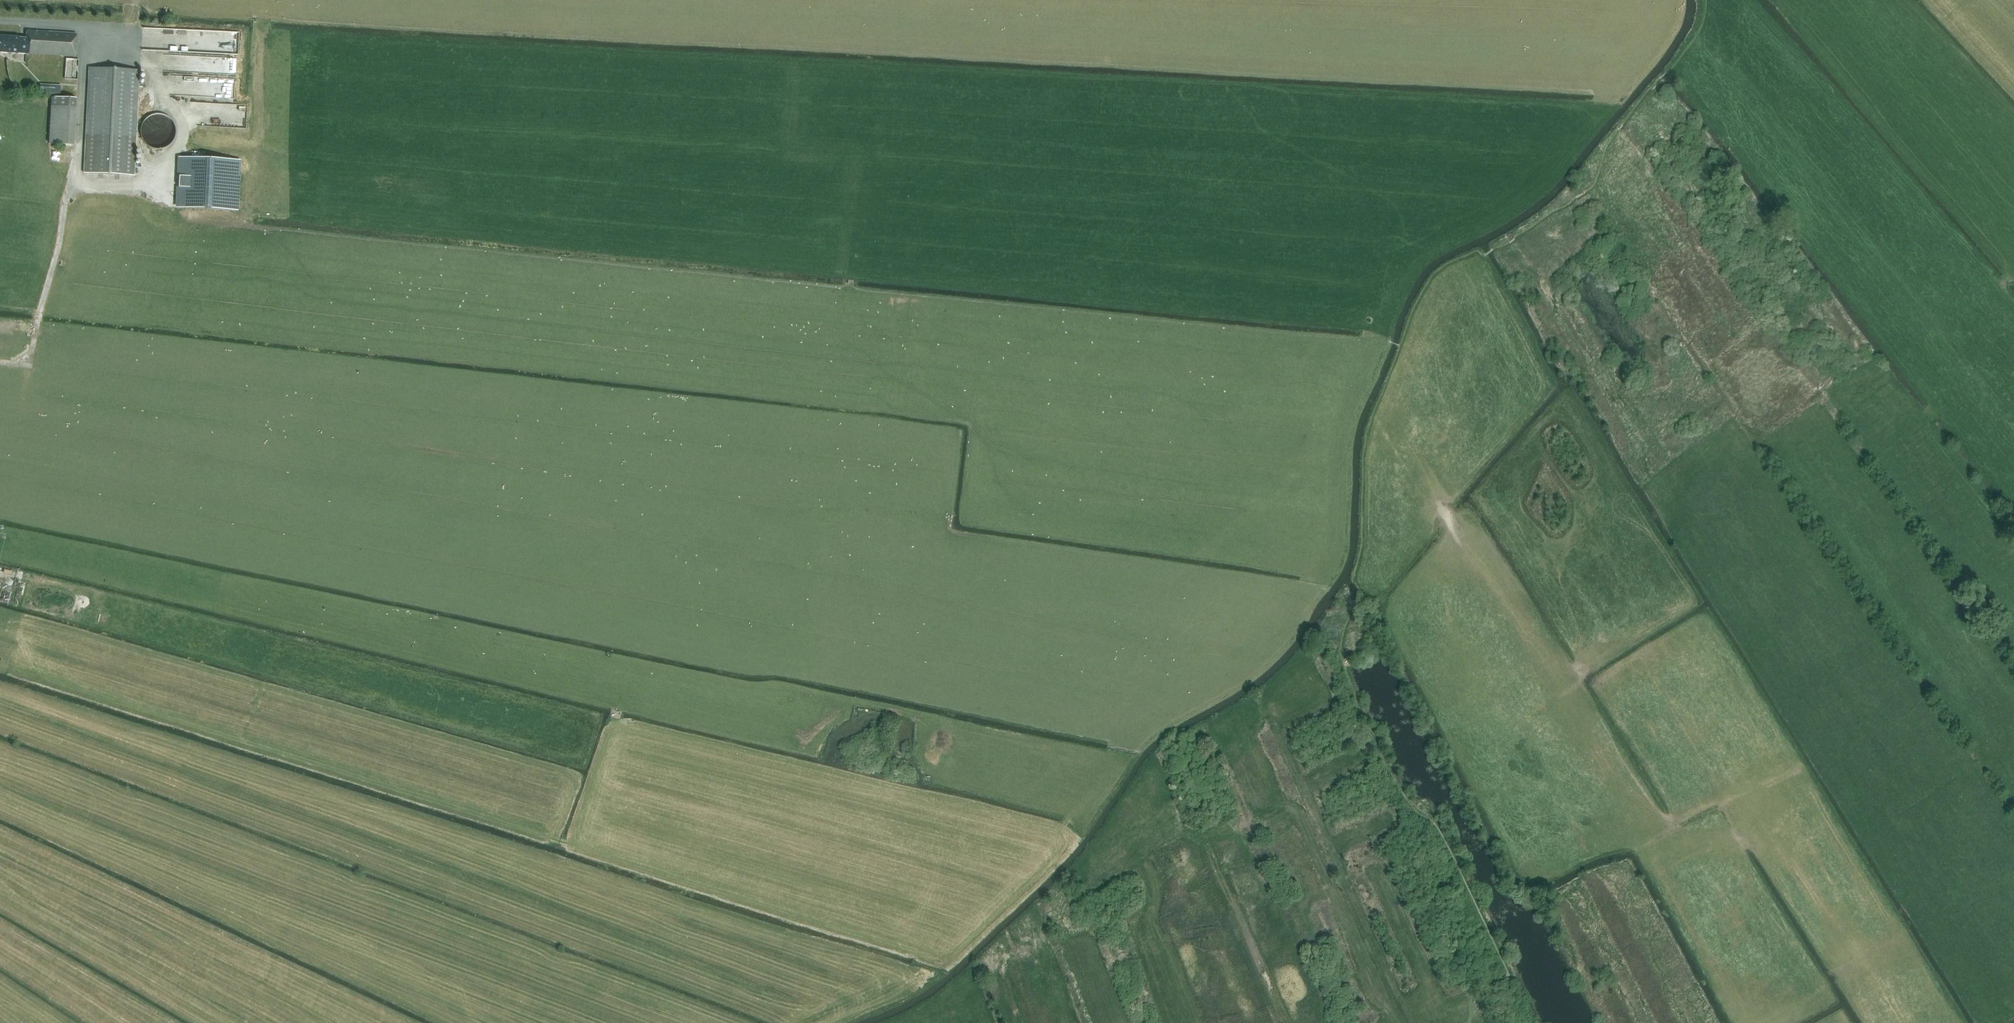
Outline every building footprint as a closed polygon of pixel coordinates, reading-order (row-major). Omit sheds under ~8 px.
[(121,24),(104,23),(103,35),(120,36),(121,24)] [(75,56),(76,34),(27,31),(26,40),(19,40),(19,37),(0,36),(0,53),(18,54),(18,49),(25,49),(25,53),(75,56)] [(219,32),(218,52),(239,52),(239,32),(219,32)] [(64,79),(78,80),(79,60),(65,59),(64,79)] [(134,175),(136,139),(139,70),(89,67),(86,136),(84,173),(134,175)] [(61,86),(40,85),(39,94),(60,95),(61,86)] [(77,96),(51,96),(50,143),(75,144),(77,96)] [(163,149),(166,148),(168,146),(170,145),(172,143),(174,140),(175,138),(175,135),(176,133),(176,130),(175,127),(174,124),(173,122),(171,120),(169,118),(167,116),(165,115),(162,114),(159,114),(157,114),(154,115),(149,116),(147,118),(145,119),(143,122),(142,124),(141,126),(140,129),(140,132),(140,134),(141,137),(142,140),(144,142),(145,144),(147,146),(150,147),(152,148),(155,149),(158,149),(160,149),(163,149)] [(180,158),(178,207),(236,210),(239,161),(180,158)]
